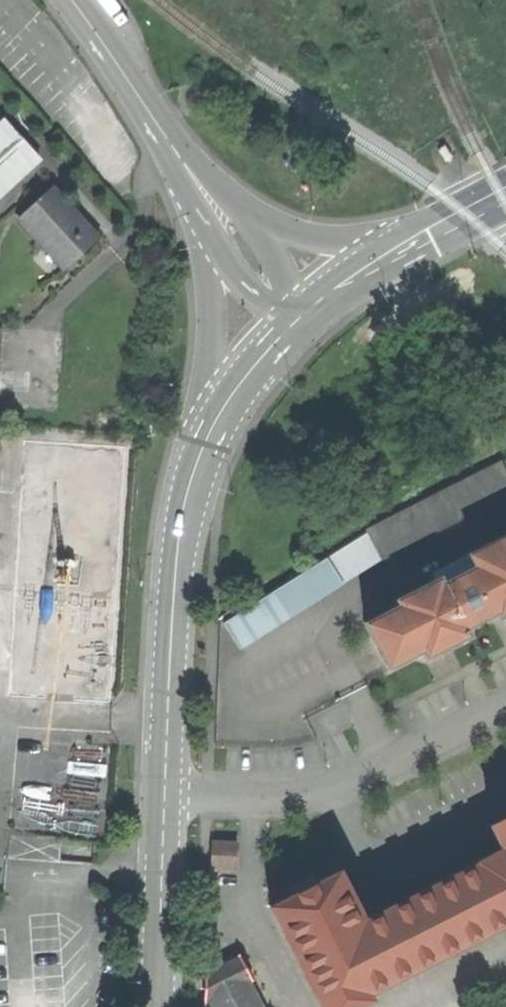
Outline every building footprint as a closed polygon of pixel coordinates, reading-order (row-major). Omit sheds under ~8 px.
[(0,123),(0,196),(39,160),(3,121),(0,123)] [(52,188),(18,219),(45,248),(47,245),(67,267),(98,239),(52,188)] [(502,460),(366,530),(381,559),(505,495),(505,469),(502,460)] [(361,621),(386,668),(421,650),(424,656),(470,632),(467,625),(499,609),(502,616),(505,614),(505,529),(467,549),(474,562),(443,578),(440,572),(393,597),(396,603),(361,621)] [(241,650),(344,584),(326,557),(223,623),(241,650)] [(490,826),(502,849),(478,861),(478,862),(363,922),(352,901),(355,900),(340,871),(316,883),(312,877),(291,887),(295,893),(269,907),(283,935),(286,933),(315,990),(313,991),(321,1006),(357,1006),(371,1000),(368,993),(505,922),(505,818),(490,826)] [(213,840),(211,863),(236,865),(238,842),(213,840)] [(248,979),(251,977),(239,955),(207,971),(204,999),(208,1006),(262,1006),(248,979)]
